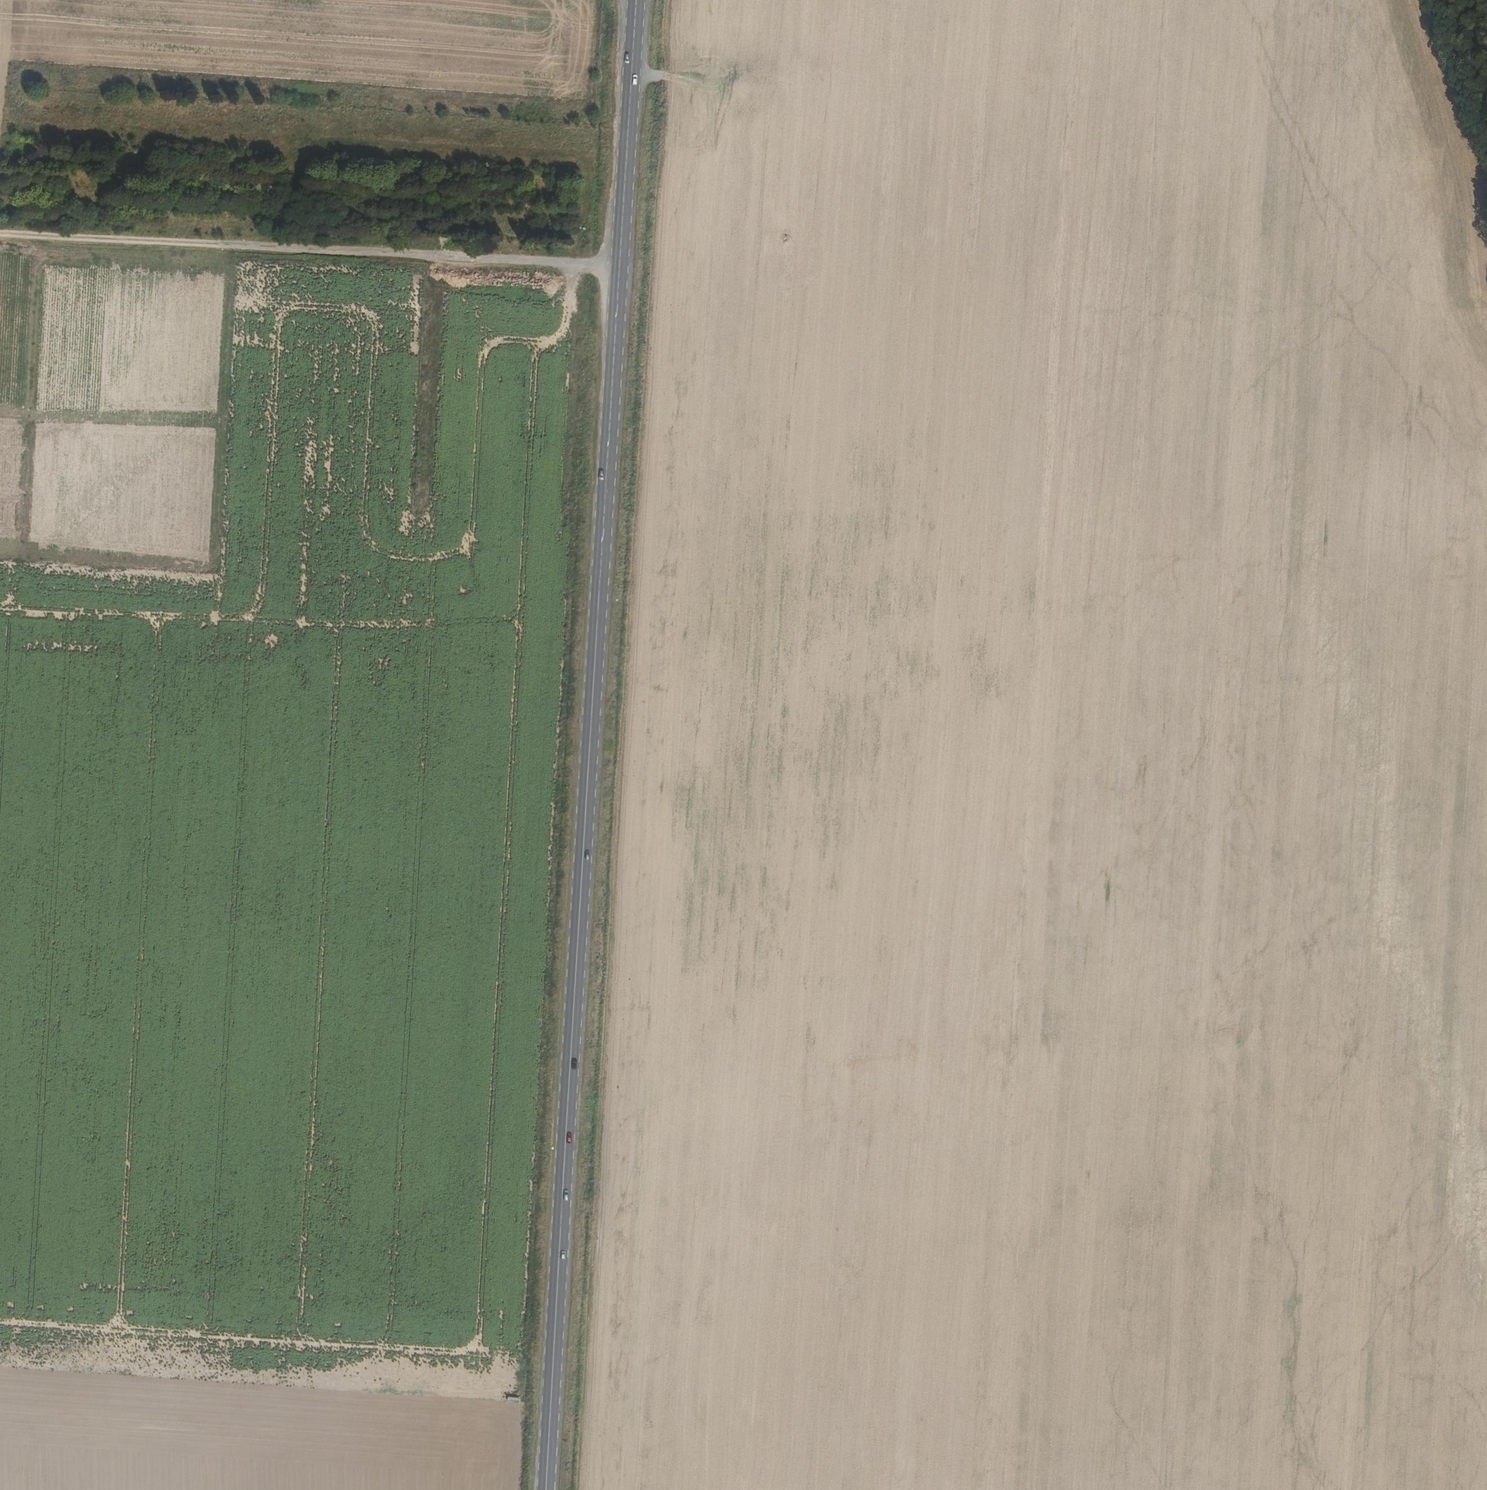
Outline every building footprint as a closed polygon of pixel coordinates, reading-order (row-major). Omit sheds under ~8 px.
[(33,134),(35,143),(46,140),(44,131),(33,134)]
